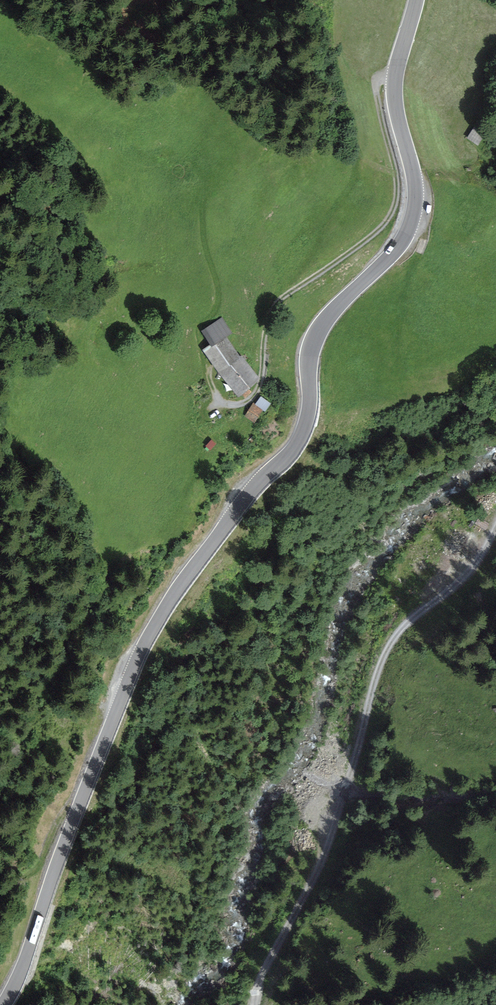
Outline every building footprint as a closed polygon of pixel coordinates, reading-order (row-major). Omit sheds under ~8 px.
[(486,134),(477,128),(470,140),(478,146),(486,134)] [(231,332),(222,318),(202,331),(211,345),(225,336),(231,332)] [(239,398),(260,380),(242,355),(240,356),(225,336),(211,345),(204,351),(239,398)] [(257,426),(274,409),(264,398),(246,415),(257,426)]
